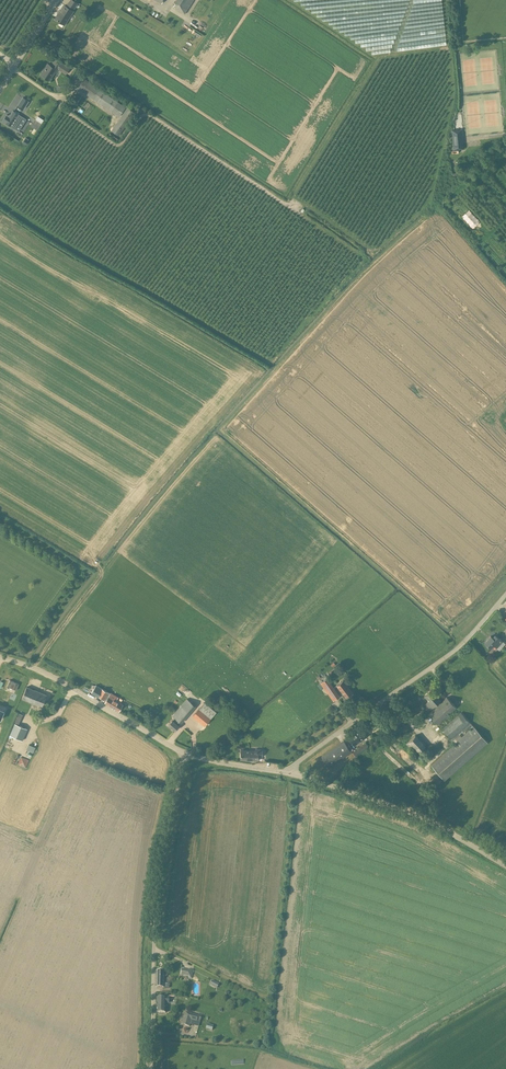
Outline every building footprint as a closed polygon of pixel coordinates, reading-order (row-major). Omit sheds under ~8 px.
[(185,14),(194,0),(176,0),(174,2),(175,3),(173,6),(185,14)] [(65,5),(56,19),(64,24),(68,19),(67,19),(72,10),(65,5)] [(43,70),(40,74),(49,80),(55,71),(56,72),(58,69),(66,74),(70,68),(56,59),(54,63),(57,65),(55,68),(48,63),(48,64),(44,70),(43,70)] [(80,80),(83,74),(77,70),(73,76),(80,80)] [(85,78),(78,88),(119,117),(126,107),(85,78)] [(23,97),(18,105),(24,109),(29,101),(23,97)] [(135,112),(127,107),(120,117),(111,130),(119,136),(135,112)] [(3,121),(11,126),(19,114),(13,111),(9,116),(7,114),(3,121)] [(31,126),(37,130),(42,123),(36,119),(31,126)] [(462,129),(452,130),(454,149),(463,149),(462,129)] [(464,215),(477,227),(482,222),(469,209),(464,215)] [(504,264),(485,243),(480,247),(500,268),(504,264)] [(485,643),(490,648),(493,645),(497,648),(502,641),(495,635),(493,638),(491,636),(485,643)] [(7,685),(17,690),(20,683),(10,679),(7,685)] [(343,680),(337,685),(343,693),(342,694),(342,695),(344,697),(345,697),(346,697),(353,693),(343,680)] [(332,688),(328,682),(322,686),(327,692),(332,688)] [(22,698),(42,706),(47,695),(27,687),(22,698)] [(334,687),(332,688),(327,692),(333,701),(340,696),(334,687)] [(109,692),(101,688),(97,695),(105,699),(109,692)] [(424,695),(429,701),(426,704),(430,710),(441,700),(431,689),(424,695)] [(110,693),(105,703),(119,711),(123,704),(116,701),(118,697),(110,693)] [(447,697),(428,713),(438,724),(456,707),(447,697)] [(172,715),(175,717),(181,722),(182,723),(196,706),(187,699),(172,715)] [(204,702),(193,715),(204,726),(217,712),(204,702)] [(442,728),(455,744),(474,727),(461,712),(442,728)] [(175,717),(172,720),(168,724),(175,730),(179,726),(179,725),(181,722),(175,717)] [(15,723),(10,735),(22,740),(27,729),(15,723)] [(474,727),(455,744),(431,764),(445,780),(488,742),(474,727)] [(349,737),(355,745),(361,741),(367,736),(361,728),(349,737)] [(416,735),(411,739),(406,743),(416,754),(426,746),(416,735)] [(365,743),(353,752),(356,756),(368,747),(365,743)] [(334,760),(341,755),(335,747),(321,757),(327,764),(334,759),(334,760)] [(241,750),(241,759),(258,760),(258,756),(262,756),(262,750),(256,749),(256,752),(250,752),(250,751),(241,750)] [(8,777),(0,774),(0,775),(0,783),(5,785),(8,777)] [(183,969),(181,975),(190,976),(189,978),(192,978),(194,970),(189,969),(189,970),(183,969)] [(165,972),(157,971),(157,988),(164,988),(164,976),(167,976),(168,975),(168,973),(167,972),(165,972)] [(157,1008),(157,1013),(166,1013),(166,1007),(168,1006),(168,1003),(169,1003),(169,999),(166,998),(157,998),(157,1003),(157,1008)] [(186,1012),(182,1024),(190,1027),(192,1020),(197,1022),(199,1016),(191,1014),(186,1012)]
